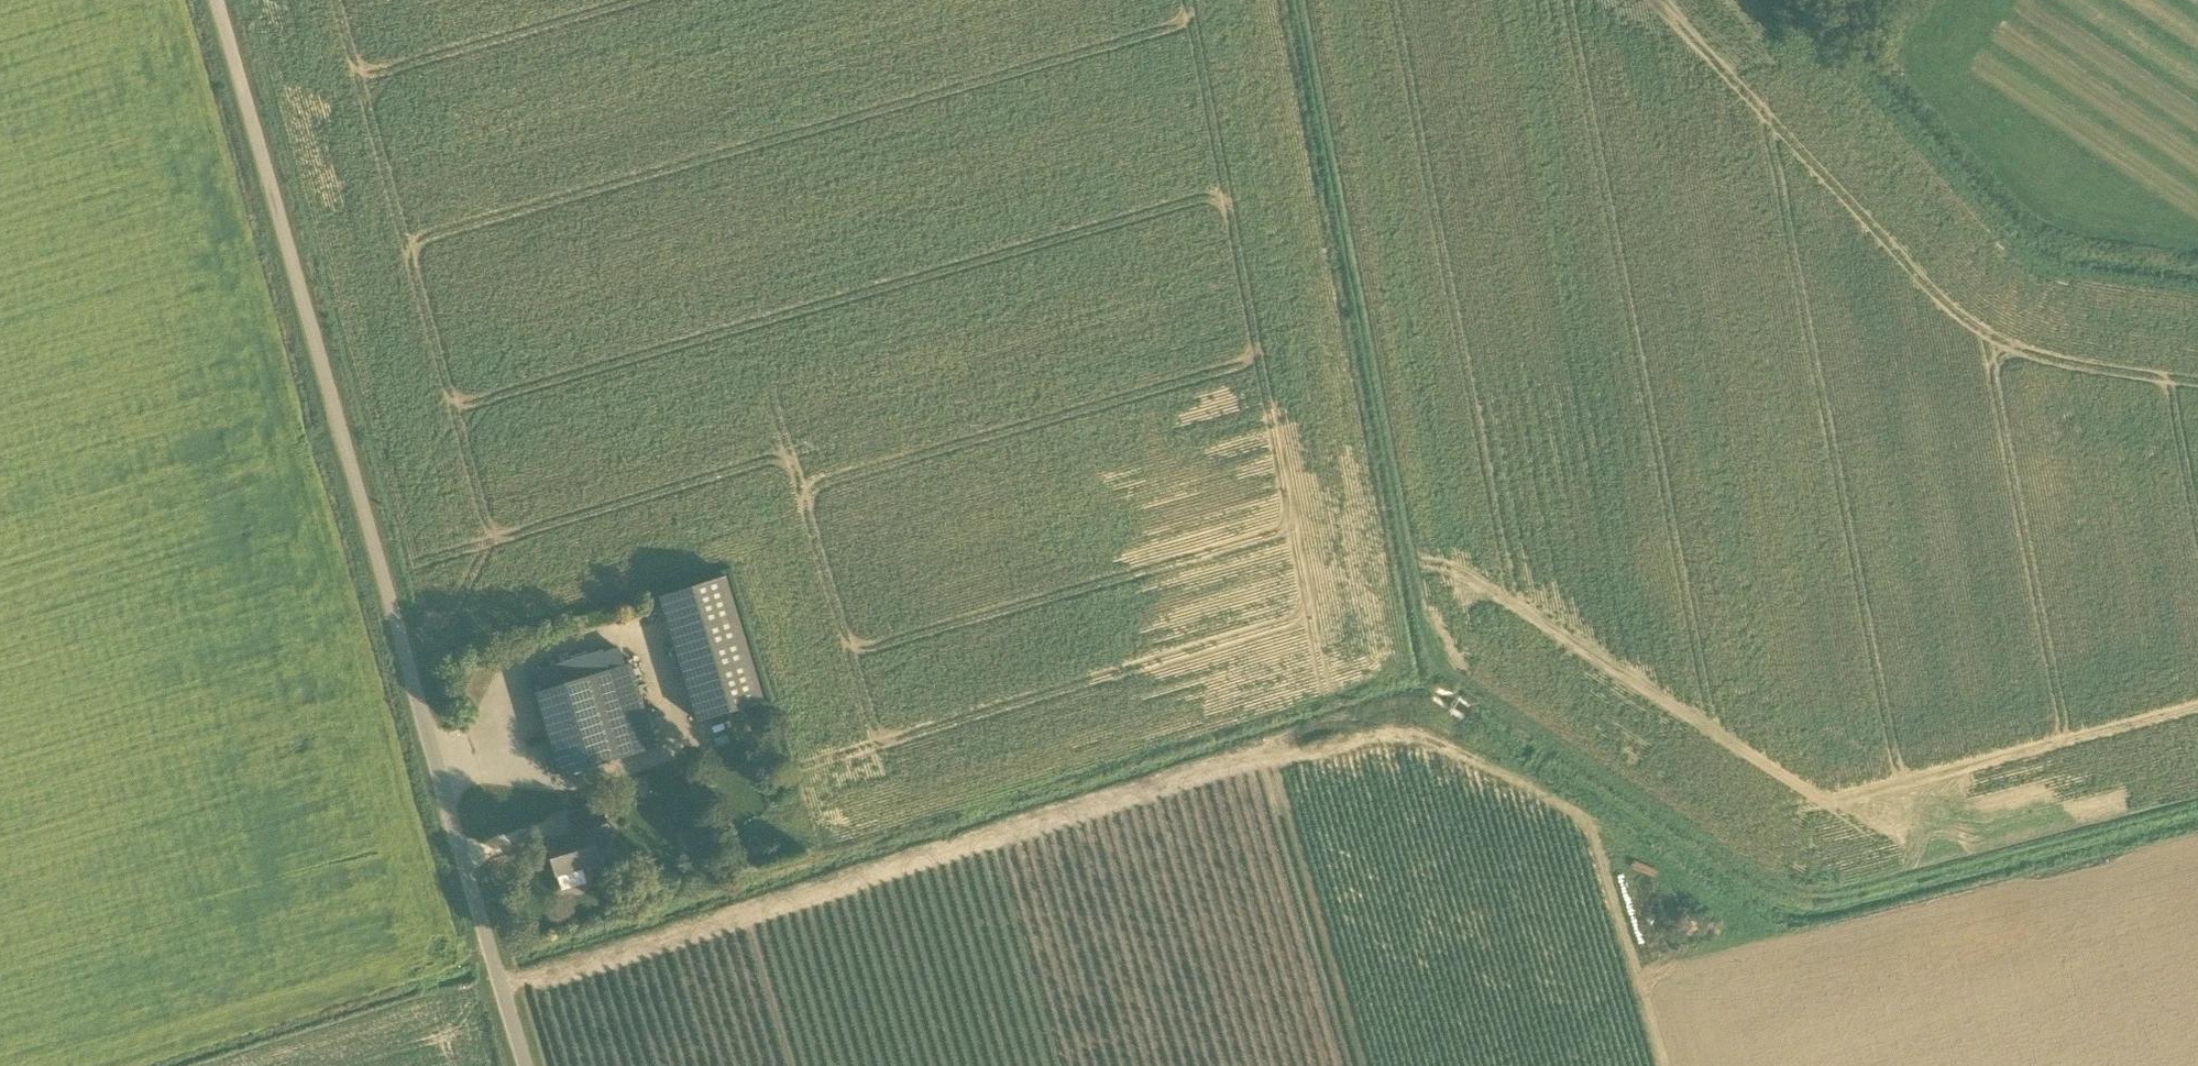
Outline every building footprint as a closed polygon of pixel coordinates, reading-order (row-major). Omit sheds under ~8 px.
[(697,721),(765,700),(726,575),(658,597),(697,721)] [(606,670),(601,653),(535,673),(540,690),(606,670)] [(536,691),(562,776),(651,748),(625,664),(606,670),(540,690),(536,691)] [(546,840),(557,874),(602,861),(594,837),(611,832),(602,804),(569,815),(574,832),(546,840)]
